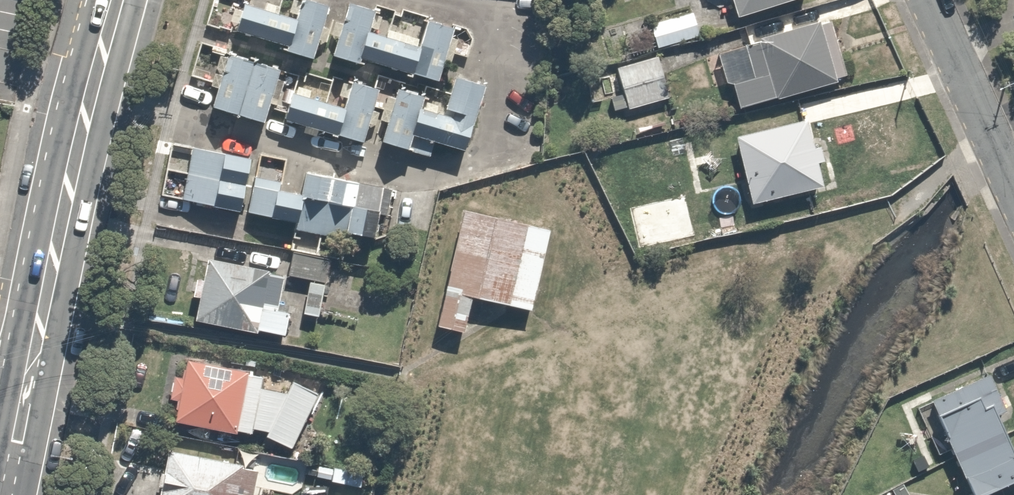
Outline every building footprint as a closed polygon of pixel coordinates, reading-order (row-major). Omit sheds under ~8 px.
[(229,29),(280,44),(278,53),(306,61),(324,3),(314,0),(299,0),(292,21),(236,4),(229,29)] [(411,73),(432,79),(447,27),(425,21),(418,46),(362,31),(369,7),(344,0),(343,0),(328,55),(362,64),(363,60),(411,73)] [(775,0),(725,0),(729,14),(775,0)] [(693,38),(688,12),(646,21),(649,34),(657,33),(660,45),(693,38)] [(831,80),(812,14),(704,45),(715,86),(726,83),(733,108),(831,80)] [(613,88),(664,73),(657,51),(606,66),(613,88)] [(275,67),(231,54),(225,77),(213,73),(202,109),(258,125),(275,67)] [(664,73),(613,88),(619,111),(671,96),(664,73)] [(457,77),(442,119),(414,109),(419,99),(397,88),(377,144),(403,153),(409,133),(459,151),(482,86),(457,77)] [(341,102),(283,92),(277,124),(359,138),(369,84),(345,80),(341,102)] [(802,115),(723,137),(741,205),(814,185),(808,163),(822,159),(816,136),(808,138),(802,115)] [(231,154),(183,149),(178,200),(226,204),(231,154)] [(355,178),(296,172),(290,231),(332,235),(333,230),(364,233),(368,185),(355,184),(355,178)] [(679,179),(618,197),(635,254),(697,235),(679,179)] [(285,188),(253,187),(251,218),(283,219),(285,188)] [(523,322),(542,236),(460,217),(434,335),(461,341),(468,309),(523,322)] [(253,265),(255,253),(228,248),(226,258),(198,254),(194,277),(186,276),(183,295),(188,295),(184,319),(285,335),(292,286),(277,284),(279,269),(253,265)] [(310,405),(316,406),(321,388),(177,354),(173,373),(165,372),(159,397),(168,399),(164,417),(299,449),(310,405)] [(928,405),(970,494),(979,494),(1013,479),(1013,457),(991,409),(1002,404),(989,376),(928,405)] [(268,492),(300,494),(303,464),(252,460),(253,449),(232,447),(231,458),(209,457),(209,446),(157,442),(155,470),(150,470),(148,494),(268,494),(268,492)]
